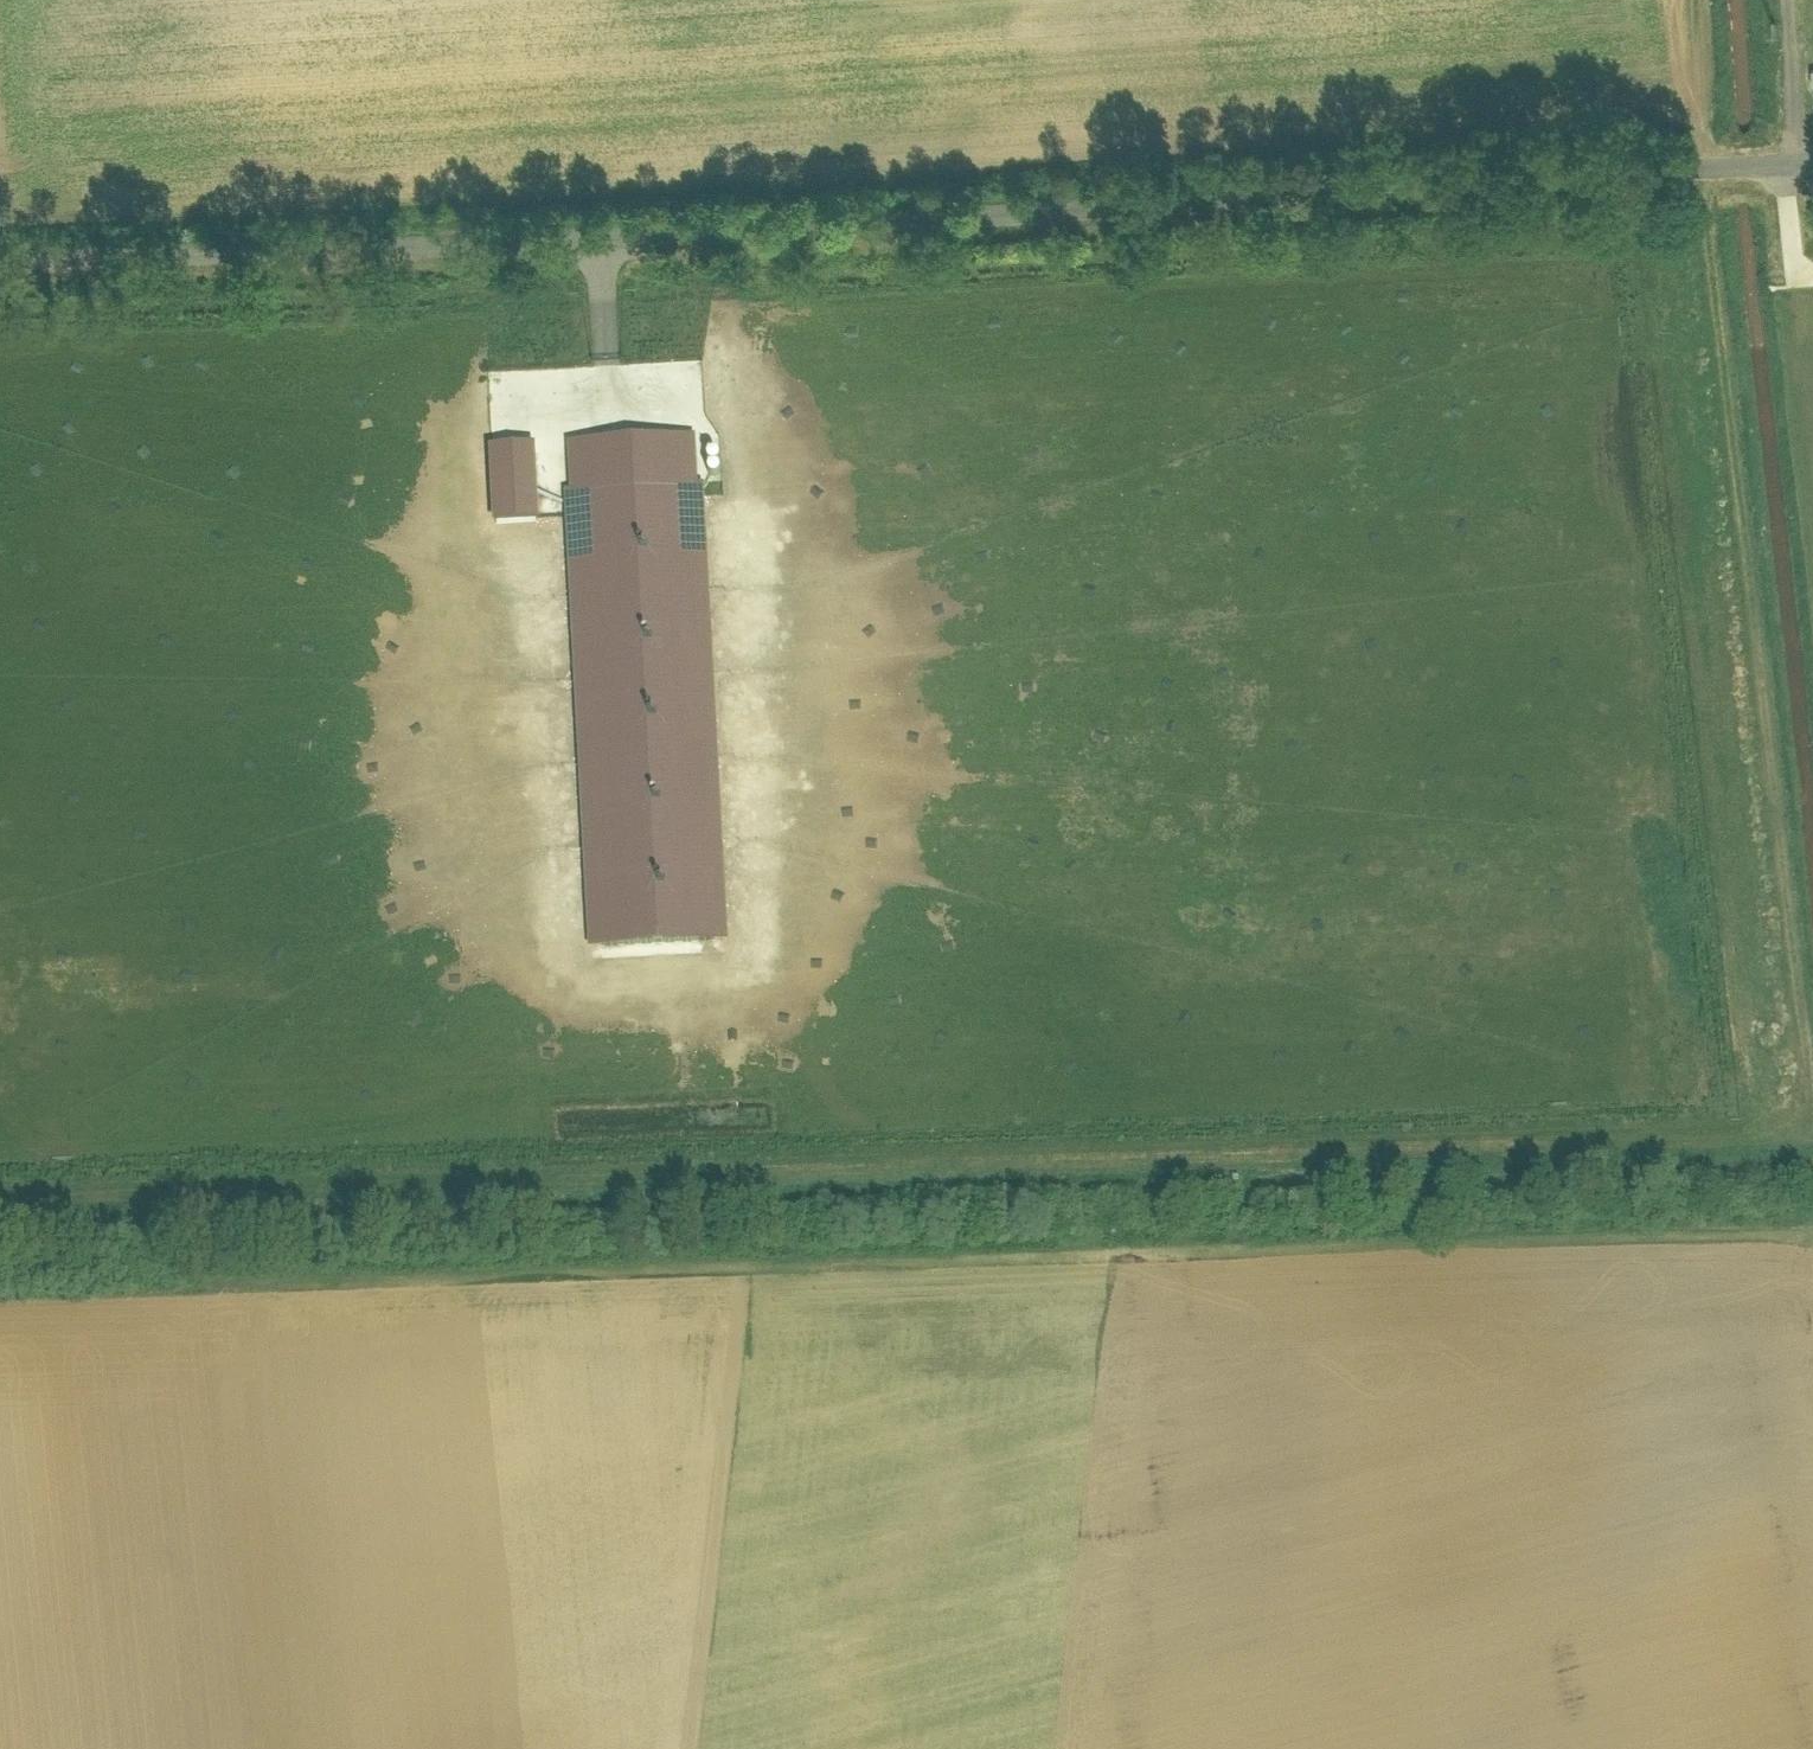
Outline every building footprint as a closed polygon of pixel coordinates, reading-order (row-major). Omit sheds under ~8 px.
[(715,551),(709,436),(579,443),(582,504),(617,502),(618,528),(638,527),(639,559),(684,556),(685,567),(703,566),(702,552),(715,551)] [(506,447),(510,524),(555,522),(551,445),(506,447)] [(604,961),(742,946),(735,882),(723,883),(721,864),(710,865),(713,891),(672,895),(673,908),(642,911),(642,906),(634,906),(635,919),(665,916),(668,944),(603,951),(604,961)]
